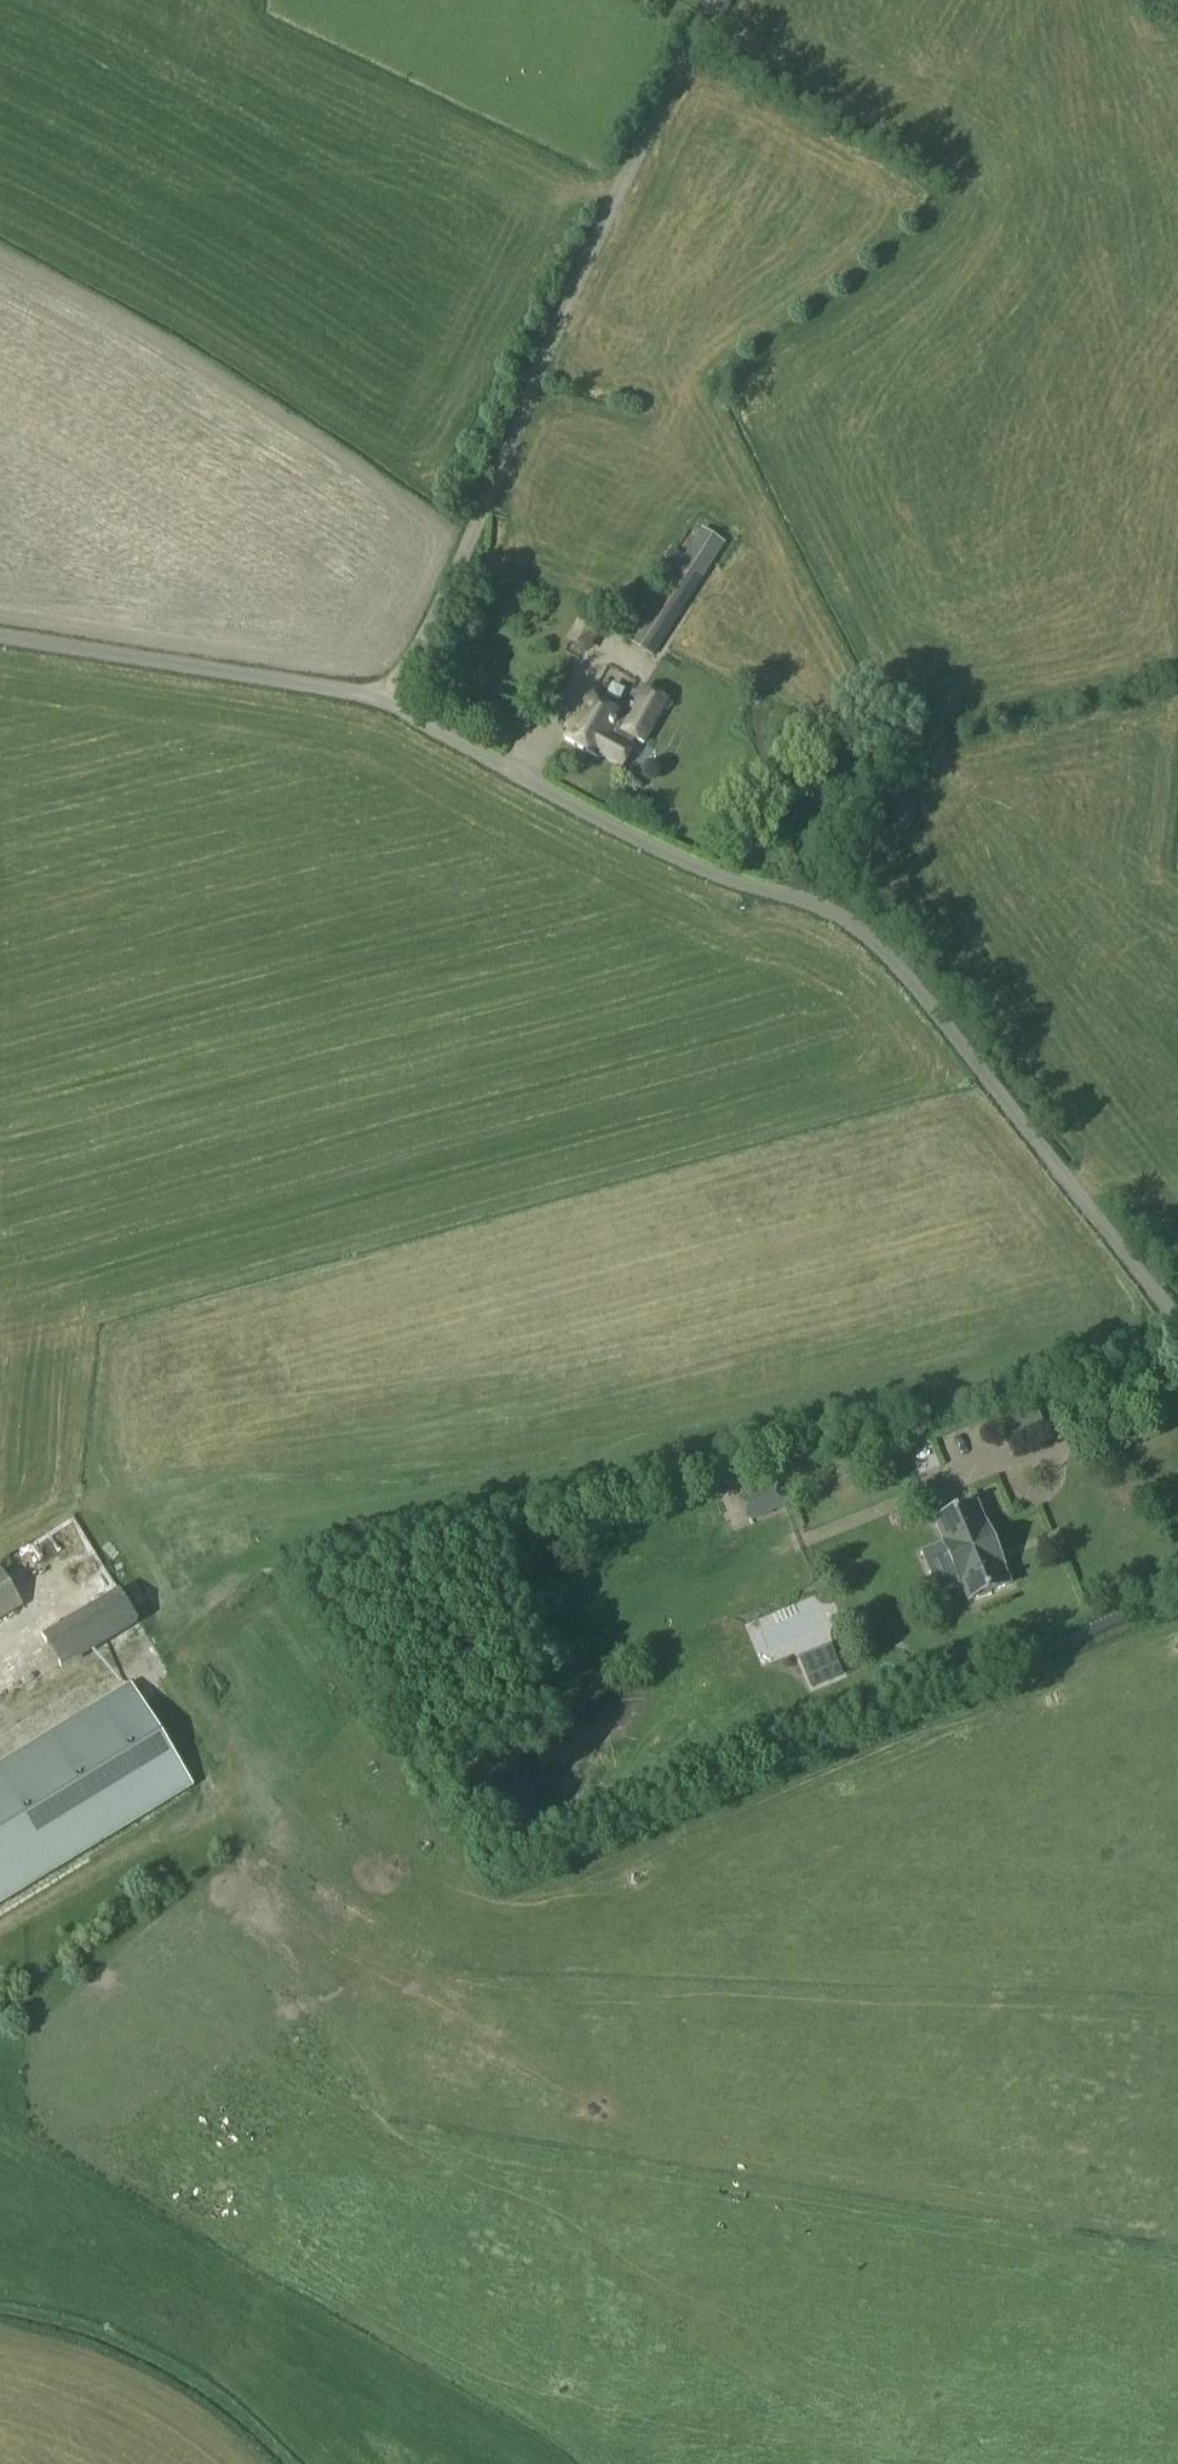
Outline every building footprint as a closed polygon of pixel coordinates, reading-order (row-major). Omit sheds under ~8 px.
[(656,576),(669,582),(630,644),(653,659),(725,547),(700,532),(684,558),(670,550),(656,576)] [(631,739),(644,746),(667,702),(645,691),(628,723),(619,719),(620,717),(588,700),(565,743),(598,760),(599,757),(623,769),(633,750),(627,747),(631,739)] [(783,1502),(777,1489),(771,1486),(743,1497),(740,1503),(746,1517),(753,1520),(780,1509),(783,1502)] [(945,1543),(961,1584),(963,1583),(970,1601),(1010,1584),(1003,1567),(1004,1566),(988,1526),(987,1526),(978,1504),(937,1520),(946,1543),(945,1543)] [(0,1567),(0,1609),(19,1597),(0,1567)] [(2,1731),(57,1696),(22,1639),(0,1653),(0,1728),(2,1731)] [(836,1661),(804,1675),(811,1690),(842,1677),(836,1661)] [(0,1772),(0,1898),(189,1783),(133,1691),(0,1772)]
